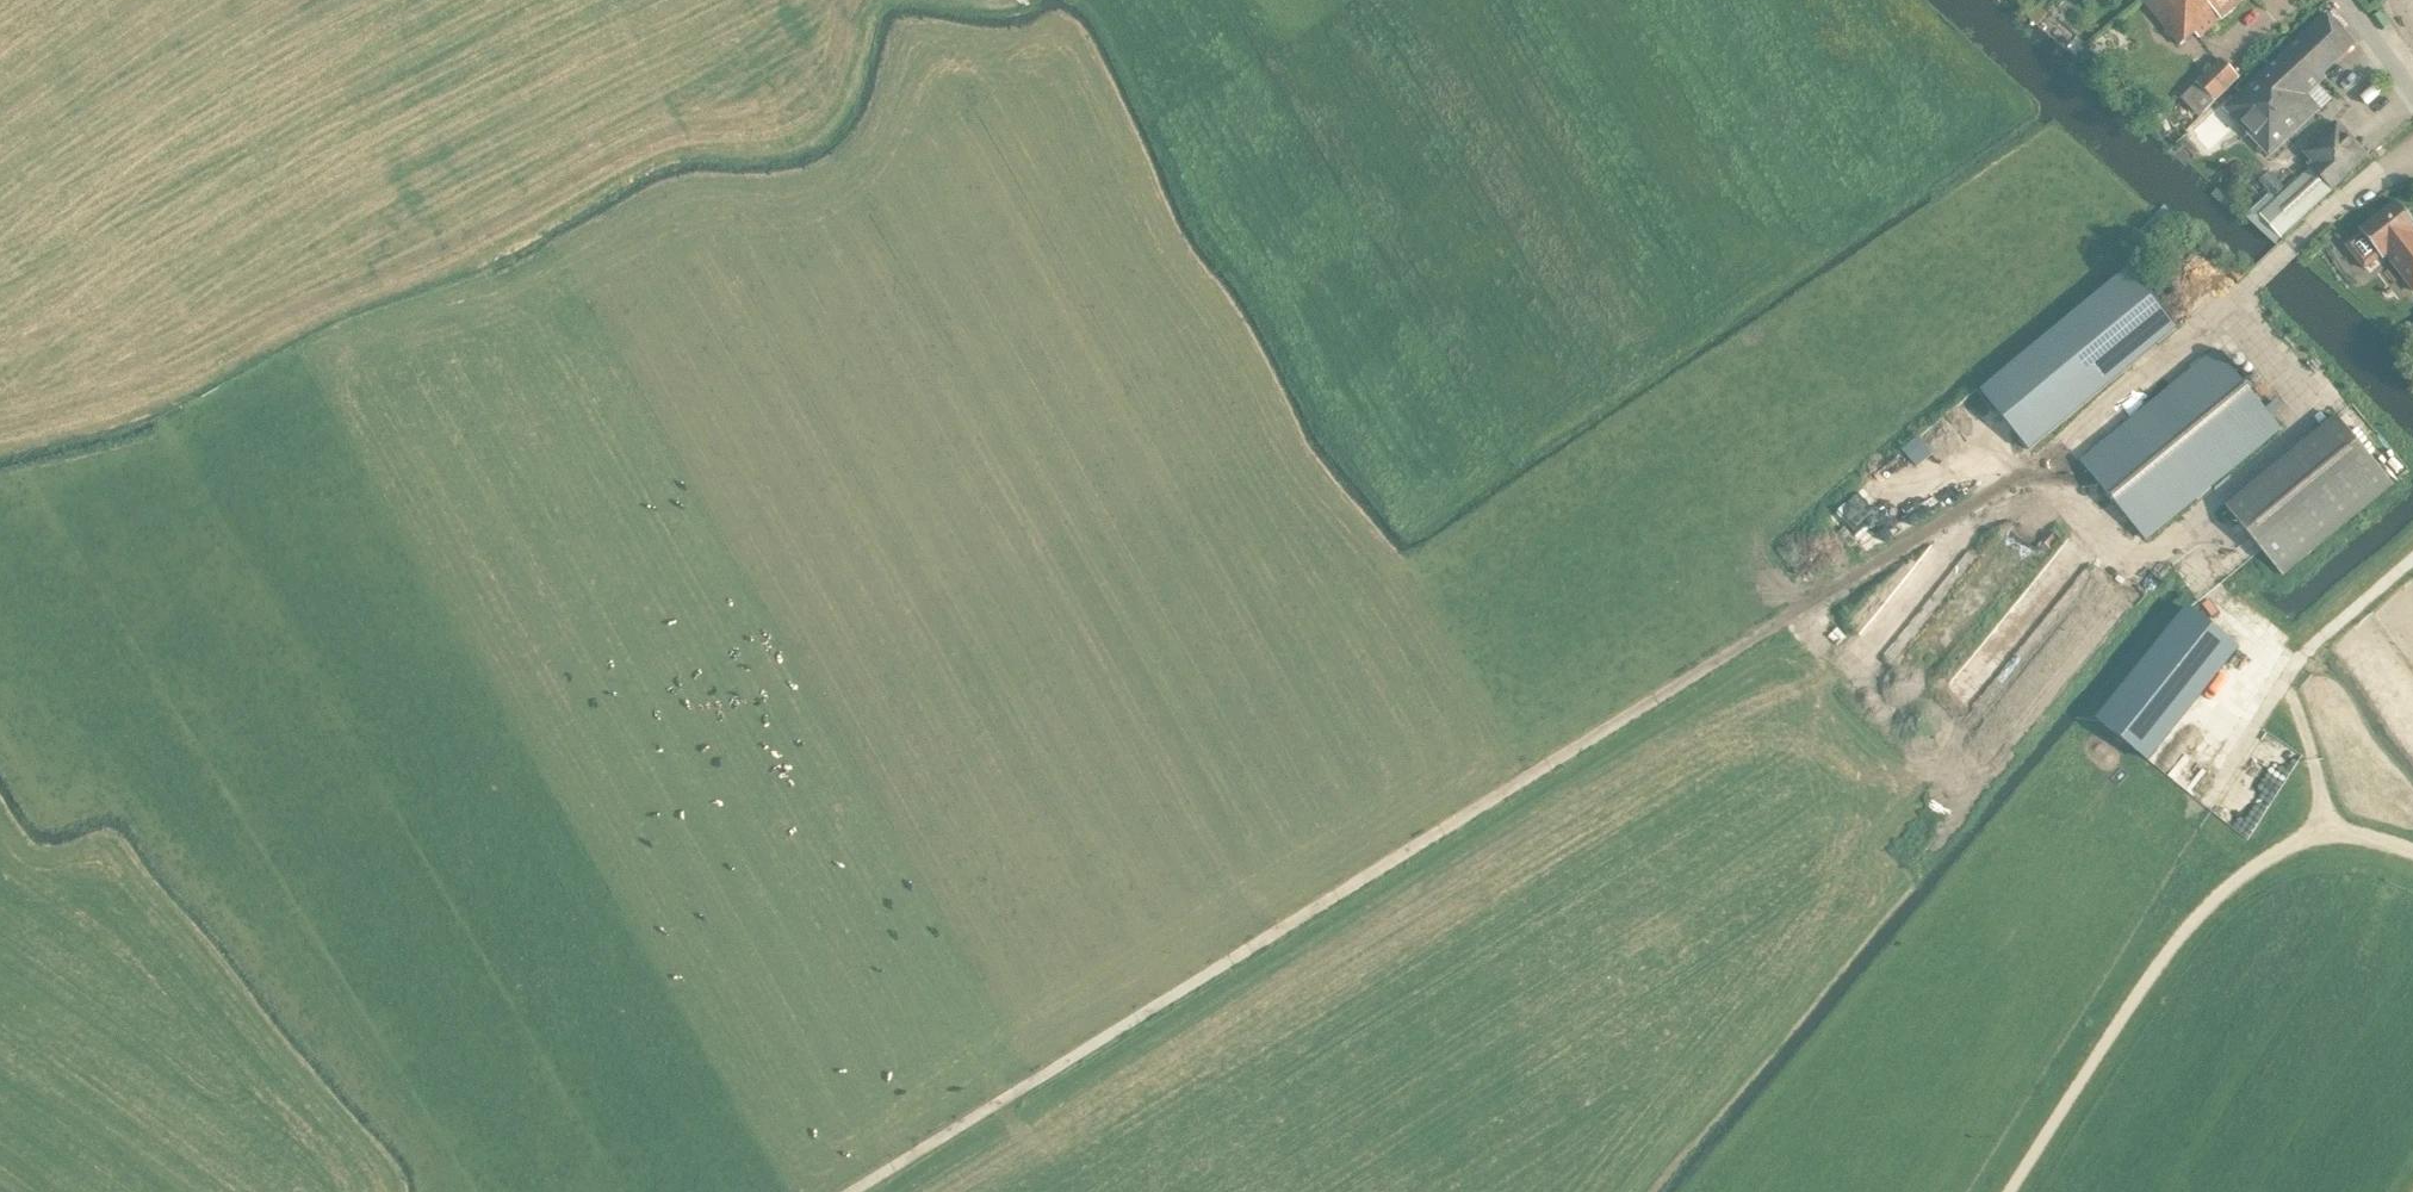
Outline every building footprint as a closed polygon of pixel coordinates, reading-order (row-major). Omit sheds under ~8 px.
[(2245,0),(2142,0),(2181,45),(2199,30),(2203,34),(2220,20),(2221,21),(2245,0)] [(2307,30),(2233,99),(2230,95),(2226,99),(2225,100),(2229,103),(2224,108),(2268,156),(2319,109),(2306,95),(2325,77),(2322,73),(2336,61),(2307,30)] [(2118,75),(2131,61),(2123,54),(2110,68),(2118,75)] [(2219,58),(2196,82),(2214,100),(2221,93),(2237,77),(2219,58)] [(2260,216),(2280,238),(2367,156),(2336,122),(2303,152),(2315,165),(2260,216)] [(2379,256),(2381,259),(2386,255),(2412,289),(2412,222),(2396,200),(2358,230),(2360,232),(2345,244),(2364,268),(2379,256)] [(1980,390),(2029,450),(2176,328),(2127,269),(1980,390)] [(2081,463),(2144,539),(2279,427),(2216,352),(2081,463)] [(2226,507),(2282,574),(2392,483),(2337,416),(2226,507)] [(1920,434),(1904,446),(1917,464),(1934,452),(1920,434)] [(2098,719),(2147,758),(2236,646),(2188,608),(2098,719)]
